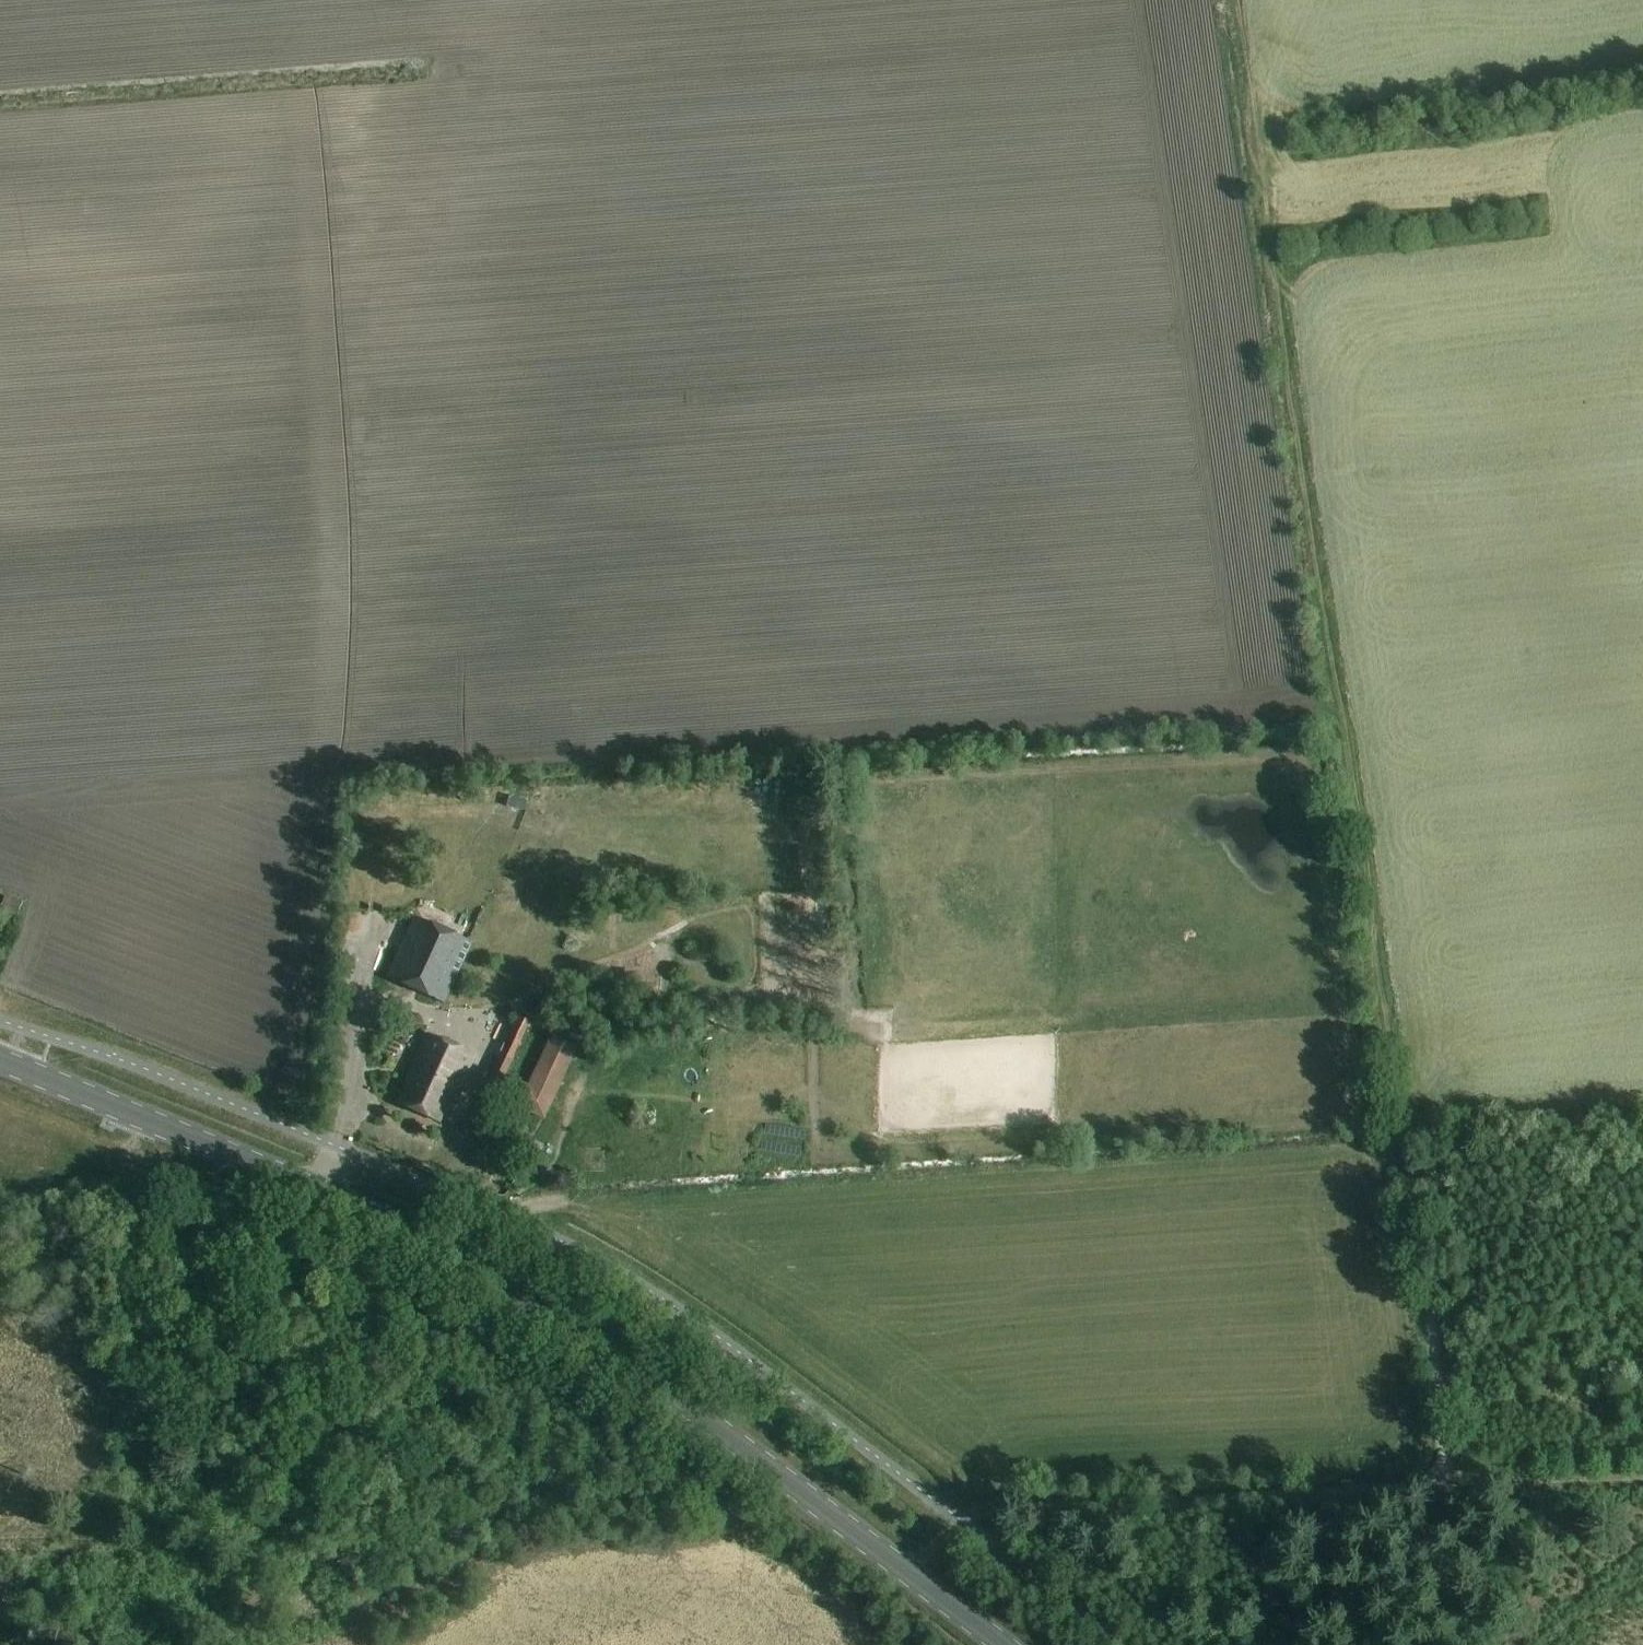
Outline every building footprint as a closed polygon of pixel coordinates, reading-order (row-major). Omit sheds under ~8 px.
[(413,920),(385,979),(442,1006),(471,947),(413,920)] [(484,1092),(545,1120),(578,1048),(551,1036),(528,1085),(506,1075),(530,1023),(518,1017),(484,1092)] [(454,1106),(477,1058),(431,1036),(409,1081),(411,1082),(406,1094),(409,1095),(404,1105),(438,1122),(448,1103),(454,1106)] [(534,1144),(529,1157),(537,1161),(543,1148),(534,1144)]
